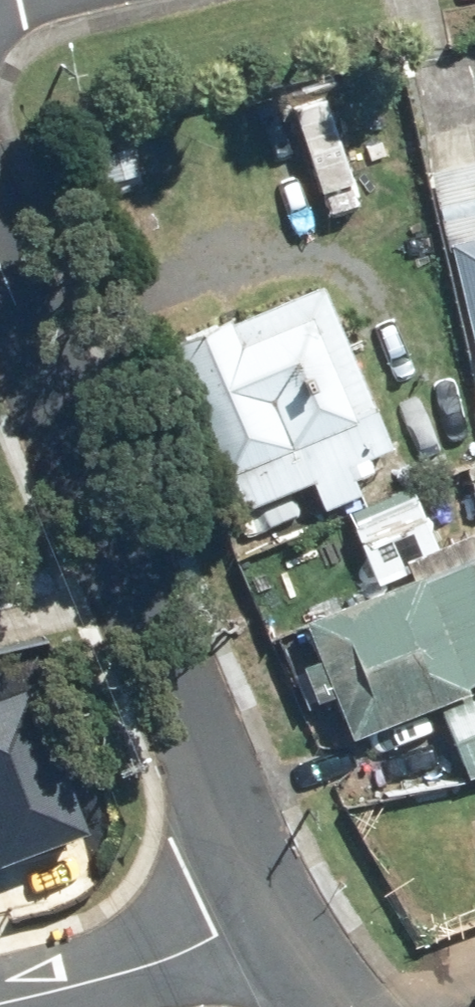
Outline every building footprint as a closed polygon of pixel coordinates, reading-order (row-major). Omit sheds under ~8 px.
[(329,80),(287,94),(331,217),(372,202),(329,80)] [(436,165),(474,321),(474,155),(436,165)] [(329,275),(179,341),(251,505),(318,476),(332,508),(374,490),(367,475),(382,468),(374,451),(401,439),(329,275)] [(443,698),(474,772),(474,527),(462,533),(439,480),(381,505),(412,576),(318,616),(368,730),(443,698)]
